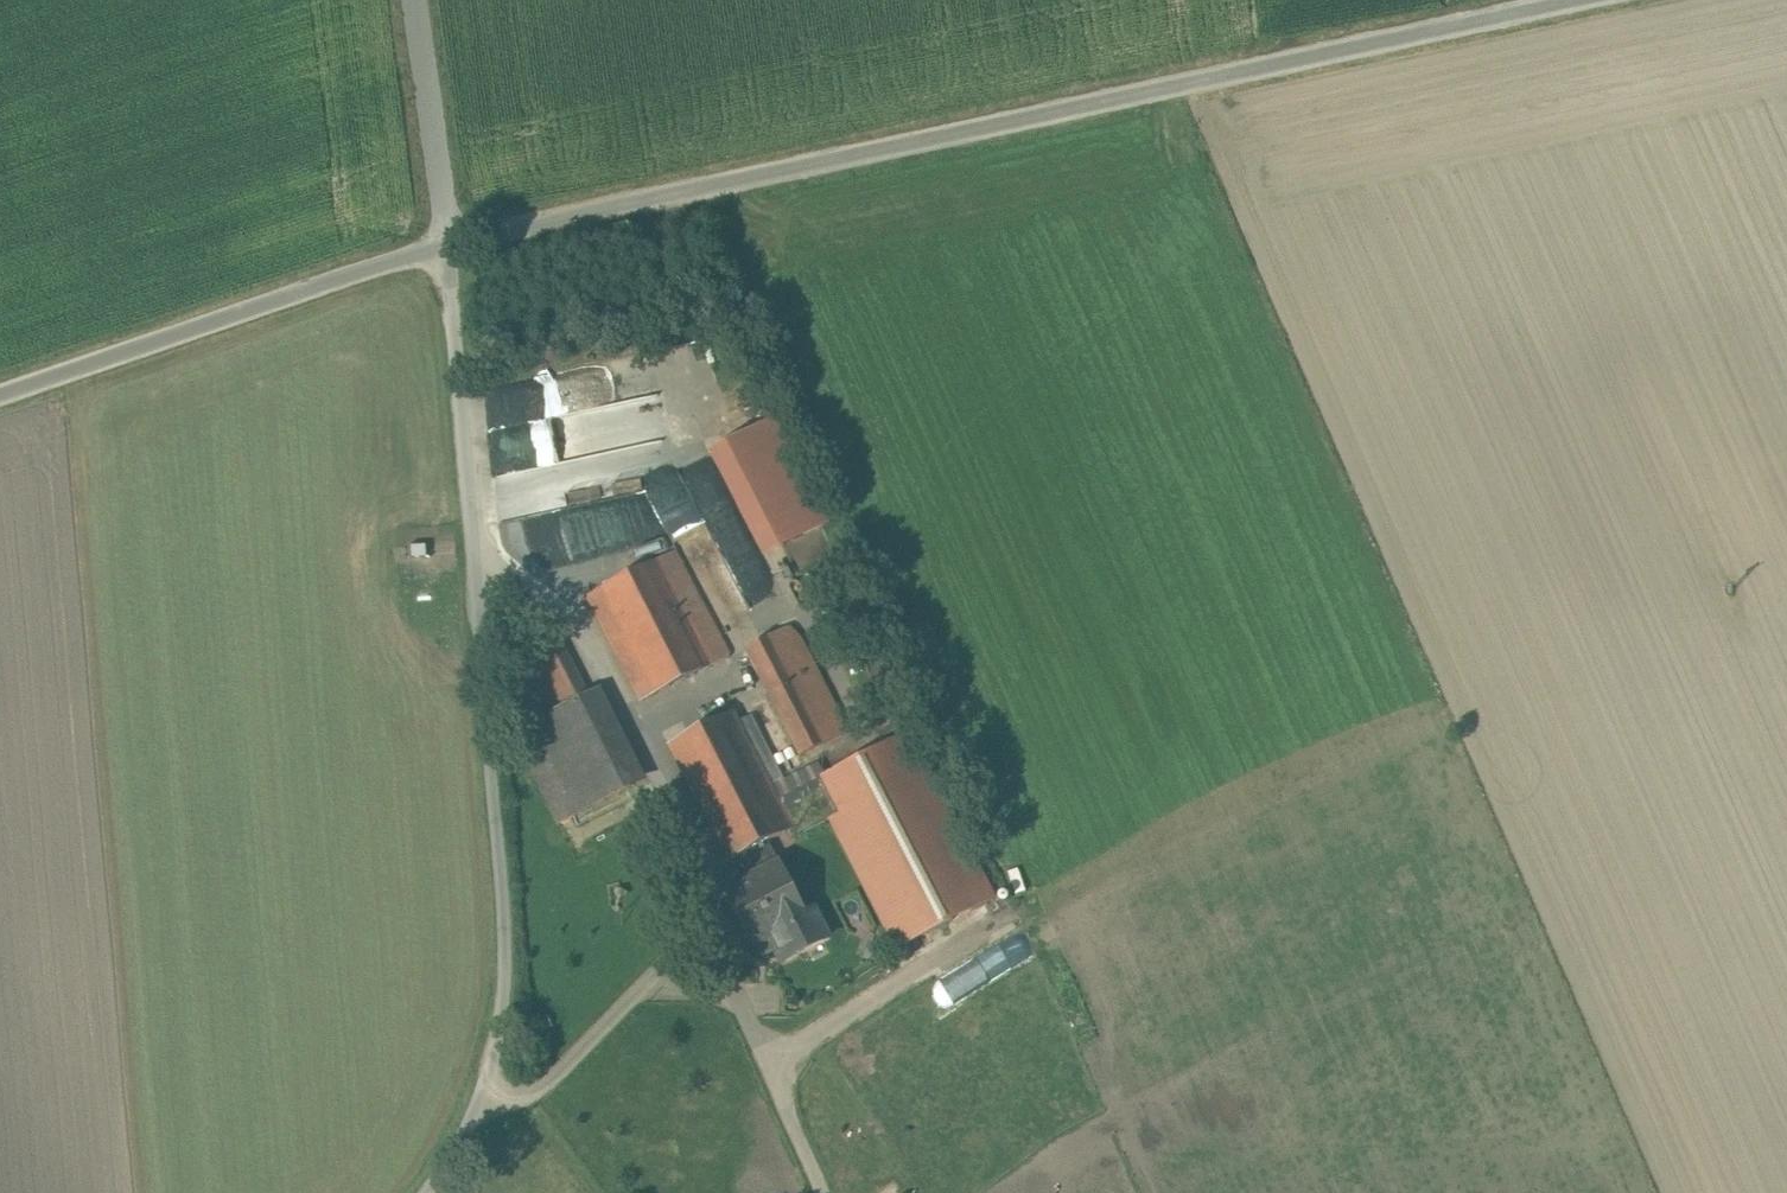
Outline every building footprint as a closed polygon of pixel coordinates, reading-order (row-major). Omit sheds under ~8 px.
[(509,384),(516,424),(489,429),(496,469),(666,439),(658,394),(551,413),(544,378),(509,384)] [(825,523),(772,419),(710,452),(763,555),(825,523)] [(672,553),(589,597),(643,698),(726,655),(672,553)] [(842,733),(788,627),(746,648),(800,755),(842,733)] [(553,630),(530,642),(541,664),(564,652),(553,630)] [(564,652),(541,664),(563,708),(586,696),(564,652)] [(563,708),(534,722),(579,812),(631,786),(586,696),(563,708)] [(732,712),(670,744),(729,861),(748,851),(768,841),(790,829),(791,828),(777,801),(770,788),(732,712)] [(579,812),(534,722),(513,732),(558,823),(579,812)] [(815,782),(777,801),(791,828),(790,829),(793,837),(829,818),(896,948),(993,898),(909,734),(815,782)] [(808,769),(770,788),(777,801),(815,782),(808,769)] [(760,873),(724,892),(752,945),(773,934),(807,916),(806,914),(768,841),(748,851),(760,873)] [(807,916),(773,934),(786,959),(827,938),(813,910),(806,914),(807,916)]
